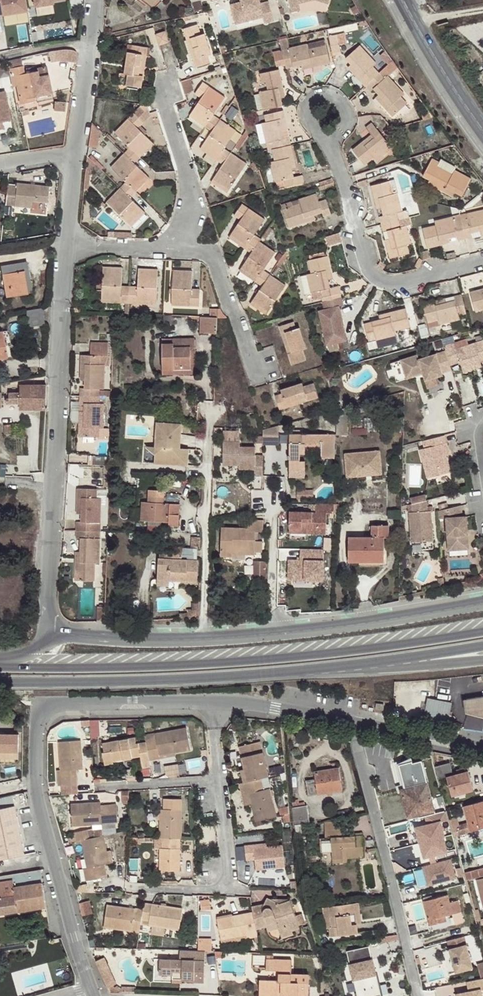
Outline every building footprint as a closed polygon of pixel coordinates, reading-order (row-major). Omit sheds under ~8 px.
[(28,12),(26,0),(0,0),(0,16),(28,12)] [(203,1),(205,0),(192,0),(195,11),(206,8),(203,1)] [(273,21),(268,2),(260,4),(259,0),(240,0),(241,3),(231,5),(236,25),(246,22),(246,19),(262,15),(263,18),(264,24),(273,21)] [(197,24),(183,29),(186,40),(184,41),(190,60),(193,60),(195,68),(210,63),(207,56),(211,55),(205,33),(201,35),(197,24)] [(155,34),(153,27),(144,29),(146,34),(148,34),(150,39),(156,37),(155,34)] [(156,37),(158,45),(168,42),(165,32),(155,34),(156,37)] [(345,33),(329,37),(332,55),(341,53),(339,45),(347,43),(345,33)] [(287,39),(279,41),(281,50),(273,52),(276,66),(285,64),(286,69),(301,65),(310,63),(311,67),(330,63),(325,44),(308,48),(307,44),(289,48),(287,39)] [(146,56),(147,47),(127,44),(126,52),(127,52),(124,74),(128,75),(126,85),(141,87),(143,76),(139,75),(142,55),(146,56)] [(347,68),(365,86),(378,73),(371,66),(375,62),(359,45),(346,58),(351,64),(347,68)] [(60,52),(58,52),(58,63),(76,62),(77,58),(76,54),(76,52),(75,51),(73,50),(72,50),(70,50),(66,51),(60,52)] [(398,67),(391,61),(378,73),(365,86),(370,91),(373,88),(378,94),(383,99),(379,103),(392,117),(407,103),(401,96),(404,93),(388,76),(398,67)] [(22,66),(8,69),(12,86),(16,85),(20,103),(20,104),(29,102),(28,99),(48,95),(47,89),(51,89),(47,66),(37,68),(37,71),(24,73),(22,66)] [(259,92),(260,94),(263,108),(263,110),(282,105),(280,98),(285,97),(279,69),(260,73),(262,83),(266,82),(268,90),(259,92)] [(190,80),(181,83),(184,94),(193,90),(190,80)] [(204,127),(213,115),(225,98),(202,82),(194,94),(201,98),(187,119),(203,129),(204,127)] [(28,99),(29,102),(35,100),(35,102),(53,98),(51,89),(47,89),(48,95),(28,99)] [(2,122),(10,120),(4,91),(0,92),(0,122),(2,122)] [(263,108),(260,94),(254,94),(257,109),(263,108)] [(375,97),(379,103),(383,99),(378,94),(375,97)] [(141,104),(133,113),(143,123),(150,115),(150,113),(147,104),(141,104)] [(271,141),(272,148),(291,144),(283,110),(264,114),(266,121),(262,122),(266,142),(271,141)] [(114,132),(130,147),(137,154),(150,140),(137,128),(143,123),(133,113),(114,132)] [(220,120),(213,115),(204,127),(212,132),(202,146),(218,157),(224,148),(236,130),(220,120)] [(99,129),(92,122),(88,146),(97,147),(99,129)] [(371,141),(367,137),(352,150),(365,165),(374,157),(377,160),(392,148),(372,122),(366,128),(371,135),(374,138),(371,141)] [(244,140),(241,137),(235,147),(238,149),(244,140)] [(150,140),(137,154),(139,157),(140,157),(153,143),(150,140)] [(291,144),(272,148),(276,161),(271,162),(275,181),(284,179),(286,187),(304,183),(302,174),(294,176),(292,168),(291,163),(295,163),(291,144)] [(218,157),(202,146),(200,149),(216,159),(218,157)] [(137,154),(130,147),(124,153),(110,167),(126,182),(133,189),(147,175),(134,163),(140,157),(139,157),(137,154)] [(230,153),(224,148),(218,157),(216,159),(223,164),(212,180),(228,190),(246,164),(230,153)] [(431,158),(423,176),(429,179),(427,183),(452,196),(454,191),(462,196),(470,179),(454,171),(455,169),(439,160),(439,162),(431,158)] [(149,178),(147,175),(133,189),(135,192),(136,192),(149,178)] [(228,190),(212,180),(210,182),(226,193),(228,190)] [(133,189),(126,182),(120,188),(107,202),(129,223),(142,210),(130,198),(136,192),(135,192),(133,189)] [(381,225),(410,217),(408,208),(401,210),(397,194),(393,195),(389,182),(371,186),(377,208),(381,207),(383,215),(379,216),(381,225)] [(16,185),(7,184),(5,205),(30,208),(31,201),(37,202),(47,203),(49,186),(38,185),(28,184),(16,183),(16,185)] [(288,227),(310,220),(308,216),(313,214),(322,212),(323,216),(330,214),(326,199),(319,202),(316,194),(281,205),(288,227)] [(252,237),(254,234),(265,219),(242,204),(234,216),(240,220),(230,234),(246,245),(252,237)] [(459,215),(465,239),(482,235),(482,209),(459,215)] [(145,212),(142,210),(129,223),(131,226),(145,212)] [(427,248),(444,244),(443,239),(449,238),(457,236),(458,240),(465,239),(459,215),(434,221),(435,226),(422,229),(427,248)] [(410,217),(381,225),(383,231),(388,230),(390,238),(391,244),(387,245),(390,258),(409,254),(407,245),(411,243),(406,225),(411,224),(410,217)] [(340,233),(328,236),(330,244),(342,241),(340,233)] [(246,245),(230,234),(228,238),(244,248),(246,245)] [(259,241),(252,237),(246,245),(244,248),(251,253),(241,268),(257,278),(263,269),(275,252),(259,241)] [(320,291),(321,297),(340,293),(339,286),(330,288),(328,280),(326,273),(331,272),(327,256),(308,261),(311,273),(306,275),(311,293),(320,291)] [(28,270),(26,262),(0,266),(6,297),(27,293),(26,292),(23,271),(28,270)] [(125,303),(129,303),(129,289),(121,289),(121,285),(122,268),(103,267),(102,278),(102,290),(102,298),(120,298),(120,303),(125,303)] [(129,289),(129,303),(138,303),(138,299),(156,300),(157,269),(138,268),(137,286),(137,289),(129,289)] [(257,278),(241,268),(239,271),(255,282),(257,278)] [(270,274),(263,269),(257,278),(255,282),(262,286),(252,301),(268,311),(285,285),(270,274)] [(31,291),(28,270),(23,271),(26,292),(31,291)] [(191,292),(191,288),(192,271),(173,270),(171,302),(190,303),(190,306),(199,306),(199,292),(191,292)] [(470,292),(475,311),(482,309),(482,288),(470,292)] [(321,297),(323,302),(341,297),(340,293),(321,297)] [(440,320),(441,323),(459,319),(458,315),(466,313),(461,294),(423,304),(428,323),(440,320)] [(343,305),(341,297),(323,302),(324,310),(319,311),(327,345),(347,340),(343,324),(340,325),(336,307),(339,306),(343,305)] [(268,311),(252,301),(249,304),(266,315),(268,311)] [(45,324),(42,308),(26,311),(29,327),(45,324)] [(207,308),(207,317),(226,317),(224,315),(222,313),(221,310),(220,308),(207,308)] [(385,318),(379,319),(364,324),(369,341),(396,335),(395,330),(410,327),(406,308),(384,313),(385,318)] [(216,334),(216,317),(200,316),(200,333),(216,334)] [(459,319),(441,323),(443,332),(461,327),(459,319)] [(279,326),(281,333),(284,332),(291,353),(288,354),(291,365),(306,360),(302,349),(306,348),(299,327),(296,328),(293,321),(279,326)] [(284,332),(281,333),(288,354),(291,353),(284,332)] [(161,343),(162,369),(179,369),(179,374),(195,373),(195,364),(191,363),(190,347),(195,347),(194,338),(172,338),(173,343),(161,343)] [(444,346),(446,351),(450,365),(461,362),(463,369),(479,364),(479,362),(482,361),(482,341),(457,349),(455,343),(444,346)] [(80,388),(80,395),(99,396),(99,390),(99,389),(104,389),(104,365),(100,365),(100,355),(108,356),(108,342),(91,342),(90,355),(80,355),(80,371),(85,371),(84,380),(84,388),(80,388)] [(399,359),(404,373),(414,370),(420,374),(423,373),(426,380),(443,375),(441,369),(451,366),(450,365),(446,351),(419,358),(418,353),(399,359)] [(100,365),(104,365),(109,365),(109,356),(108,356),(100,355),(100,365)] [(479,364),(463,369),(463,372),(480,367),(479,364)] [(280,410),(287,408),(286,404),(306,397),(307,401),(318,398),(313,382),(303,386),(302,382),(280,389),(282,393),(275,395),(280,410)] [(20,410),(46,410),(46,396),(46,388),(46,386),(19,385),(20,393),(9,393),(10,404),(20,403),(20,410)] [(99,396),(80,395),(80,402),(83,403),(83,411),(79,411),(79,436),(98,437),(99,428),(103,428),(104,404),(105,404),(105,396),(99,396)] [(286,404),(287,408),(307,401),(306,397),(286,404)] [(334,434),(334,435),(345,435),(346,407),(336,410),(335,410),(334,434)] [(155,448),(153,464),(187,466),(188,453),(183,452),(183,448),(180,448),(182,423),(156,422),(155,448)] [(11,424),(4,425),(5,434),(12,434),(11,424)] [(274,427),(263,429),(263,445),(278,445),(278,426),(274,427)] [(99,428),(98,437),(98,438),(108,439),(108,428),(103,428),(99,428)] [(334,435),(334,434),(289,434),(289,471),(305,472),(305,461),(300,461),(300,453),(305,453),(305,443),(315,443),(315,442),(321,441),(321,447),(321,458),(334,459),(334,435)] [(442,434),(420,440),(422,447),(417,448),(424,477),(448,471),(443,454),(440,442),(444,441),(442,434)] [(239,440),(223,440),(222,461),(238,461),(238,465),(238,469),(254,470),(254,477),(263,477),(263,455),(255,455),(255,448),(239,448),(239,440)] [(146,447),(145,463),(153,464),(155,448),(146,447)] [(379,451),(344,454),(347,477),(363,476),(362,472),(381,471),(379,451)] [(89,456),(89,465),(104,465),(109,465),(109,457),(89,456)] [(76,522),(76,530),(100,531),(101,498),(97,498),(97,489),(76,488),(76,504),(82,504),(81,514),(81,522),(76,522)] [(153,496),(148,495),(148,502),(142,501),(141,520),(169,521),(169,525),(178,525),(179,504),(163,503),(164,490),(153,489),(153,496)] [(407,496),(408,502),(410,502),(423,499),(421,493),(407,496)] [(410,502),(411,510),(408,510),(410,542),(432,540),(430,509),(427,509),(426,498),(423,499),(410,502)] [(334,513),(334,504),(316,504),(316,511),(289,511),(289,528),(307,529),(307,533),(326,534),(326,513),(334,513)] [(444,517),(445,543),(467,542),(466,515),(461,515),(461,504),(438,509),(438,517),(444,517)] [(232,557),(232,554),(232,550),(244,551),(244,554),(255,555),(254,552),(262,552),(262,541),(258,541),(255,541),(255,536),(258,536),(258,531),(262,532),(263,520),(254,520),(254,523),(247,522),(247,528),(221,527),(220,557),(232,557)] [(348,561),(359,561),(384,561),(384,556),(384,538),(388,538),(388,525),(372,525),(372,537),(348,537),(348,561)] [(100,531),(76,530),(76,538),(80,538),(80,552),(80,560),(75,560),(74,580),(94,581),(94,562),(99,563),(100,531)] [(200,549),(200,539),(200,538),(191,537),(191,539),(191,549),(197,549),(200,549)] [(183,548),(159,546),(159,558),(182,560),(182,557),(183,548)] [(197,549),(191,549),(183,548),(182,557),(196,558),(197,549)] [(299,561),(287,561),(287,584),(323,584),(323,550),(299,549),(299,561)] [(384,561),(359,561),(359,565),(387,564),(387,556),(384,556),(384,561)] [(159,558),(157,580),(169,581),(197,583),(198,561),(182,560),(159,558)] [(253,578),(266,579),(268,561),(255,560),(253,578)] [(97,607),(97,622),(105,622),(105,607),(97,607)] [(198,609),(187,609),(187,618),(198,617),(198,609)] [(463,700),(465,712),(467,713),(482,717),(482,697),(463,700)] [(427,699),(423,719),(454,725),(455,720),(455,718),(454,717),(452,716),(450,715),(452,704),(427,699)] [(155,738),(145,739),(146,741),(149,760),(160,759),(159,755),(175,752),(190,750),(186,728),(155,733),(155,738)] [(142,768),(150,767),(149,760),(146,741),(136,743),(135,737),(102,743),(104,753),(102,753),(104,765),(114,764),(113,762),(140,757),(142,768)] [(0,740),(0,757),(18,758),(19,741),(0,740)] [(83,769),(81,740),(59,742),(60,770),(57,770),(58,786),(62,785),(77,784),(76,770),(83,769)] [(267,776),(269,776),(263,751),(262,752),(259,742),(238,747),(244,769),(247,781),(261,778),(267,776)] [(406,778),(408,787),(401,790),(407,817),(419,814),(422,827),(437,824),(439,831),(442,830),(448,829),(444,811),(436,813),(425,773),(422,774),(418,758),(394,764),(398,780),(406,778)] [(450,763),(436,766),(440,779),(446,777),(452,796),(474,790),(468,771),(453,775),(450,763)] [(184,774),(183,764),(167,765),(167,775),(184,774)] [(338,768),(313,771),(314,779),(305,780),(308,796),(342,791),(338,768)] [(267,776),(261,778),(263,789),(270,788),(267,776)] [(243,782),(239,783),(241,792),(242,792),(255,788),(255,792),(243,795),(245,806),(251,804),(255,822),(277,817),(270,788),(263,789),(261,778),(247,781),(243,782)] [(63,795),(78,794),(77,784),(62,785),(63,795)] [(13,795),(0,798),(0,860),(26,855),(21,832),(15,805),(13,798),(13,795)] [(180,839),(181,839),(182,799),(164,798),(164,806),(171,806),(171,809),(164,809),(160,809),(160,819),(159,838),(162,838),(180,839)] [(481,828),(481,825),(482,825),(482,801),(464,806),(471,831),(481,828)] [(92,825),(93,838),(98,837),(103,836),(102,824),(115,823),(114,805),(100,805),(100,802),(71,804),(72,826),(92,825)] [(291,808),(294,825),(309,823),(307,806),(291,808)] [(452,820),(456,836),(471,832),(466,816),(452,820)] [(437,824),(422,827),(416,828),(423,857),(446,852),(442,830),(439,831),(437,824)] [(68,838),(69,843),(76,841),(91,838),(89,829),(73,833),(74,837),(68,838)] [(342,830),(324,831),(325,838),(331,838),(332,859),(347,858),(363,857),(362,835),(342,837),(342,830)] [(107,851),(104,835),(103,836),(98,837),(93,838),(91,838),(76,841),(76,844),(82,843),(87,868),(83,869),(86,881),(106,877),(105,869),(95,871),(94,867),(104,865),(110,864),(107,851)] [(180,839),(162,838),(162,849),(159,849),(159,871),(180,871),(180,839)] [(254,849),(253,845),(244,846),(246,861),(255,860),(256,870),(285,867),(282,845),(267,847),(254,849)] [(292,849),(285,850),(286,862),(294,861),(292,849)] [(451,859),(423,867),(428,885),(456,877),(451,859)] [(13,880),(14,886),(42,882),(40,870),(0,876),(0,882),(13,880)] [(477,870),(465,873),(467,880),(479,877),(477,870)] [(18,911),(14,886),(13,880),(0,882),(0,914),(18,911)] [(14,886),(18,911),(46,907),(42,882),(14,886)] [(448,895),(423,902),(430,925),(446,921),(445,916),(461,912),(458,900),(449,903),(448,895)] [(264,904),(252,907),(253,912),(256,930),(267,926),(276,922),(278,928),(282,938),(293,934),(292,930),(300,928),(298,926),(295,916),(290,901),(279,904),(267,897),(264,904)] [(182,908),(143,903),(142,909),(141,920),(149,921),(148,926),(152,926),(165,928),(179,930),(182,908)] [(354,903),(322,907),(325,928),(329,928),(330,937),(357,933),(356,925),(352,926),(350,915),(355,914),(354,903)] [(361,924),(358,903),(354,903),(355,914),(350,915),(352,926),(356,925),(361,924)] [(103,927),(139,933),(141,920),(142,909),(107,905),(103,927)] [(247,939),(257,937),(256,930),(253,912),(216,919),(221,940),(229,938),(246,935),(247,939)] [(295,916),(298,926),(305,924),(301,914),(295,916)] [(276,922),(267,926),(269,931),(278,928),(276,922)] [(164,936),(165,928),(152,926),(151,934),(164,936)] [(464,937),(448,941),(455,972),(472,968),(464,937)] [(202,939),(198,939),(198,951),(205,951),(212,951),(211,939),(202,939)] [(198,951),(180,950),(180,960),(160,959),(160,974),(173,975),(172,982),(182,983),(182,982),(182,979),(194,980),(194,982),(204,982),(205,951),(198,951)] [(104,958),(96,962),(107,988),(116,984),(104,958)] [(259,993),(281,994),(281,991),(289,991),(289,995),(308,995),(309,974),(291,974),(291,960),(266,959),(266,970),(278,971),(278,980),(259,979),(259,993)] [(376,975),(372,959),(349,965),(351,972),(346,973),(351,994),(357,993),(357,995),(385,995),(383,987),(380,987),(374,989),(370,976),(376,975)] [(377,974),(376,975),(370,976),(374,989),(380,987),(377,974)] [(449,995),(482,995),(482,988),(449,995)]
